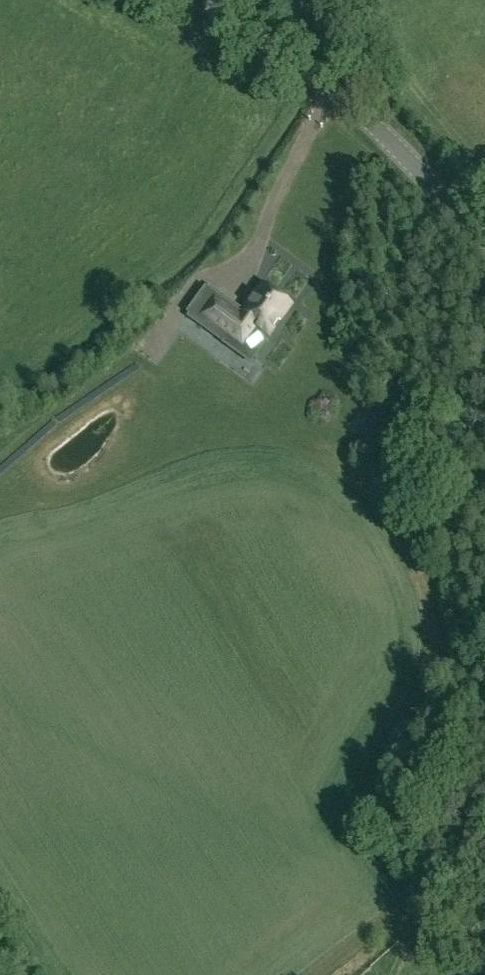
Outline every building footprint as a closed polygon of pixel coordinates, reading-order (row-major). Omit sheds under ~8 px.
[(215,295),(202,314),(245,343),(264,356),(267,351),(277,337),(271,332),(283,315),(282,314),(289,304),(262,286),(243,314),(215,295)]
